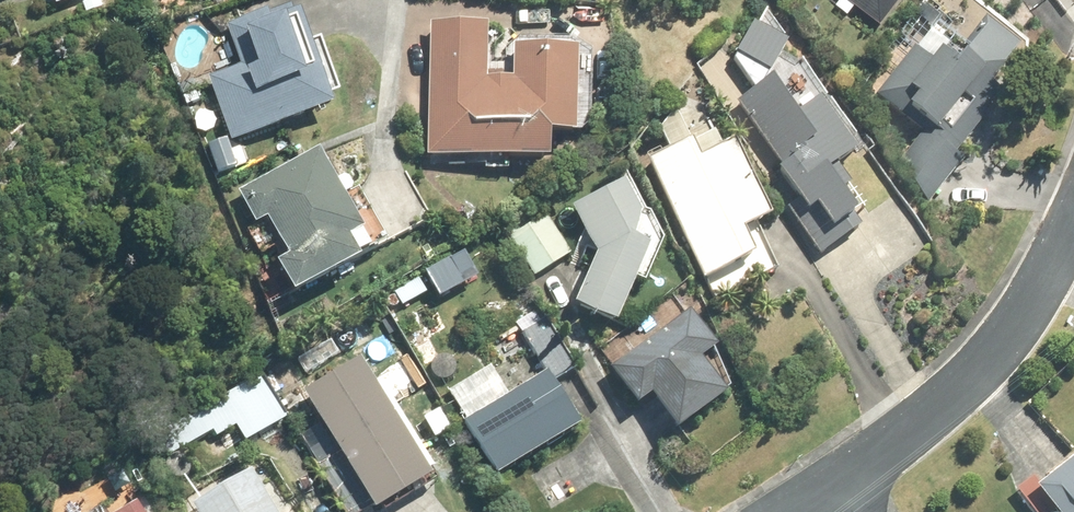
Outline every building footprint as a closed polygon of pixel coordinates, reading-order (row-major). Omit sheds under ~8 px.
[(83,3),(86,13),(103,8),(101,0),(94,0),(83,3)] [(852,2),(881,24),(899,0),(850,0),(852,2)] [(304,11),(298,13),(297,8),(295,9),(291,1),(270,8),(251,14),(232,21),(228,22),(237,50),(241,60),(243,65),(216,75),(210,77),(234,138),(298,114),(337,99),(304,11)] [(935,59),(915,45),(879,93),(926,129),(899,166),(936,193),(966,156),(959,150),(995,102),(991,98),(1006,79),(997,72),(1023,39),(1019,35),(993,15),(991,14),(966,47),(965,48),(960,55),(945,45),(935,59)] [(516,75),(489,75),(490,21),(435,19),(430,154),(556,158),(557,134),(581,135),(584,48),(517,46),(516,75)] [(753,25),(740,50),(742,54),(737,57),(757,87),(739,99),(785,166),(781,168),(800,198),(788,206),(822,254),(864,225),(863,223),(867,220),(844,187),(853,182),(841,164),(867,146),(832,95),(829,96),(802,57),(794,62),(785,49),(790,46),(786,41),(756,23),(753,25)] [(690,142),(650,162),(718,306),(781,277),(764,242),(780,235),(742,155),(727,162),(718,140),(695,151),(690,142)] [(373,245),(362,229),(367,225),(320,146),(239,188),(256,222),(270,215),(290,253),(280,259),(298,291),(365,255),(364,253),(363,250),(373,245)] [(613,181),(576,200),(578,204),(574,207),(599,254),(576,309),(621,326),(640,280),(650,284),(663,253),(653,249),(653,246),(638,241),(645,216),(626,180),(616,185),(613,181)] [(508,235),(538,284),(574,261),(544,213),(508,235)] [(421,283),(397,296),(405,312),(430,299),(421,283)] [(464,413),(463,414),(499,476),(584,426),(556,377),(575,366),(535,300),(513,312),(548,373),(509,395),(491,363),(449,387),(464,413)] [(734,393),(705,356),(723,343),(695,306),(616,366),(644,404),(656,394),(684,431),(734,393)] [(261,373),(156,432),(169,456),(213,431),(216,437),(236,425),(247,444),(288,421),(285,416),(306,404),(297,388),(276,400),(261,373)] [(311,406),(343,459),(319,473),(343,511),(414,511),(441,495),(366,373),(311,406)] [(441,408),(430,415),(442,436),(453,429),(441,408)] [(1035,478),(1032,473),(1016,486),(1027,500),(1042,488),(1061,511),(1073,511),(1073,448),(1035,478)] [(171,462),(167,472),(171,482),(181,486),(191,482),(195,472),(191,463),(181,458),(171,462)] [(213,511),(273,511),(258,486),(213,511)] [(120,511),(143,511),(137,502),(120,511)]
